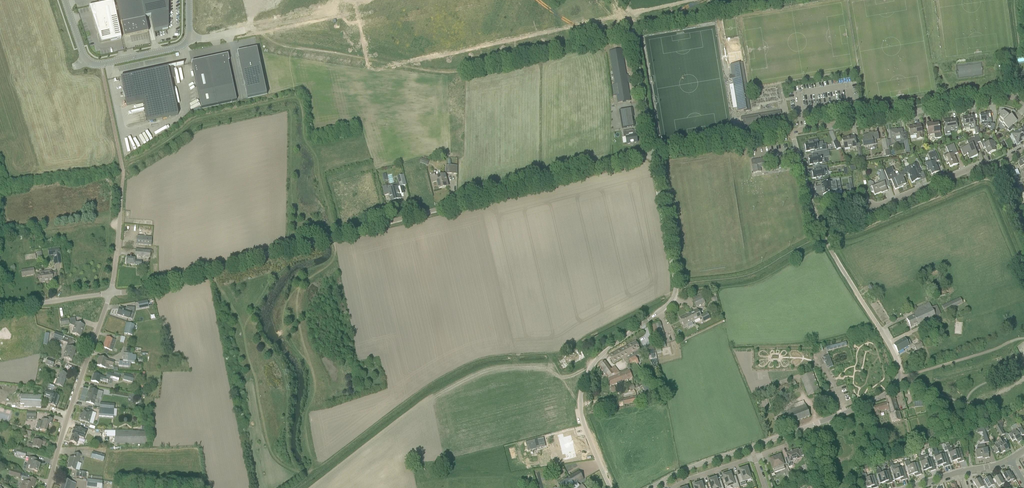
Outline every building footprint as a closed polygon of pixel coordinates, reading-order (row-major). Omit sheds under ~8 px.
[(116,1),(121,22),(124,38),(148,33),(145,17),(150,16),(154,32),(168,29),(168,15),(169,15),(169,12),(168,12),(168,0),(120,0),(116,1)] [(93,6),(89,7),(89,8),(101,43),(111,41),(121,39),(113,2),(93,6)] [(248,51),(238,53),(247,98),(267,94),(258,48),(247,50),(248,51)] [(628,74),(626,75),(622,49),(609,51),(617,99),(614,99),(614,101),(617,101),(617,103),(630,101),(627,83),(630,82),(629,76),(628,77),(628,74)] [(740,51),(728,53),(737,111),(746,110),(746,111),(750,111),(740,51)] [(192,63),(191,63),(194,75),(201,109),(236,101),(228,62),(229,61),(228,61),(226,56),(223,57),(223,56),(222,56),(222,58),(217,59),(217,57),(216,57),(216,59),(211,60),(211,58),(210,59),(210,60),(202,61),(202,60),(201,61),(201,62),(197,63),(196,62),(195,62),(196,63),(192,64),(192,63)] [(147,122),(178,115),(168,68),(120,78),(126,106),(143,103),(147,122)] [(632,109),(619,111),(622,128),(626,128),(635,126),(634,122),(633,122),(632,118),(632,117),(633,117),(633,115),(632,109)] [(1001,112),(999,120),(1002,123),(1002,125),(1004,127),(1005,126),(1008,129),(1007,130),(1009,132),(1013,129),(1011,127),(1017,121),(1011,115),(1010,116),(1009,114),(1008,116),(1004,111),(1001,112)] [(986,114),(979,115),(980,120),(981,123),(987,122),(987,125),(987,127),(990,128),(989,131),(993,132),(993,130),(995,125),(992,124),(990,112),(986,113),(986,114)] [(975,126),(974,120),(973,115),(969,116),(969,117),(962,118),(963,128),(969,127),(970,130),(975,130),(975,135),(980,134),(979,128),(976,128),(975,126)] [(957,129),(957,124),(956,119),(944,121),(946,132),(955,130),(955,129),(957,129)] [(938,123),(933,124),(932,123),(926,124),(928,135),(934,134),(934,138),(935,139),(941,138),(941,137),(941,134),(940,133),(938,123)] [(923,139),(921,129),(920,125),(915,125),(913,126),(913,127),(909,127),(910,137),(916,136),(916,140),(923,139)] [(155,135),(167,129),(166,126),(154,133),(155,135)] [(1023,128),(1012,134),(1017,144),(1023,140),(1023,129),(1023,128)] [(902,129),(897,130),(897,129),(889,130),(891,145),(897,144),(896,141),(904,140),(902,129)] [(629,131),(622,132),(623,138),(625,137),(627,144),(637,143),(635,131),(632,131),(630,132),(629,131)] [(119,139),(121,152),(134,151),(133,147),(140,146),(139,139),(142,139),(143,141),(149,140),(148,132),(137,134),(137,138),(134,138),(134,141),(128,142),(127,138),(119,139)] [(877,133),(873,134),(873,133),(868,134),(869,135),(863,136),(864,140),(862,141),(863,147),(873,145),(873,143),(876,143),(875,140),(879,139),(877,133)] [(856,146),(855,141),(854,136),(849,137),(849,138),(842,139),(844,149),(856,146)] [(977,145),(975,140),(974,138),(967,141),(968,146),(960,149),(963,156),(967,155),(969,159),(977,156),(974,147),(977,145)] [(804,145),(803,145),(804,150),(805,150),(806,152),(810,151),(810,153),(827,150),(826,145),(819,146),(818,143),(818,140),(812,141),(813,143),(808,144),(809,144),(804,145)] [(996,146),(994,142),(994,140),(990,142),(988,141),(986,143),(985,144),(984,142),(981,143),(983,149),(986,152),(987,154),(996,151),(994,147),(996,146)] [(957,153),(955,149),(954,144),(946,147),(948,153),(943,155),(947,164),(949,163),(950,167),(958,164),(954,155),(957,153)] [(819,164),(822,163),(821,158),(829,157),(828,151),(816,153),(816,154),(817,156),(812,157),(808,158),(808,160),(807,160),(808,166),(812,165),(813,167),(819,166),(819,164)] [(939,161),(937,156),(935,152),(927,155),(930,161),(925,163),(926,165),(925,165),(928,172),(930,171),(932,175),(939,172),(935,162),(939,161)] [(767,163),(766,163),(765,158),(751,160),(753,173),(761,172),(761,167),(768,166),(767,163)] [(911,166),(907,168),(908,172),(908,173),(912,183),(915,182),(915,183),(918,181),(918,180),(920,179),(918,175),(921,174),(917,164),(911,166)] [(457,165),(446,165),(445,174),(457,174),(457,165)] [(812,174),(810,174),(811,179),(813,179),(816,178),(816,180),(823,179),(822,177),(825,177),(824,172),(827,171),(826,166),(819,167),(820,167),(820,170),(816,171),(811,172),(812,174)] [(892,167),(884,171),(886,175),(888,180),(891,179),(893,185),(894,185),(895,187),(894,187),(895,190),(903,186),(903,185),(906,184),(902,176),(905,175),(904,171),(900,173),(901,175),(895,177),(894,175),(893,171),(894,171),(892,167)] [(874,185),(869,187),(870,192),(873,192),(874,195),(880,192),(882,193),(887,191),(886,187),(884,183),(887,182),(885,177),(882,170),(880,171),(881,172),(878,179),(880,185),(875,187),(874,185)] [(434,175),(431,176),(432,183),(437,181),(439,188),(446,187),(445,182),(447,181),(445,174),(435,177),(434,175)] [(400,187),(406,185),(403,175),(397,177),(400,187)] [(824,181),(820,182),(820,184),(821,189),(840,186),(840,185),(839,182),(833,183),(832,179),(833,179),(824,180),(824,181)] [(397,187),(387,189),(386,186),(383,187),(385,195),(389,194),(391,201),(400,199),(397,187)] [(840,186),(821,189),(821,193),(822,194),(823,194),(823,195),(827,194),(827,197),(836,196),(836,195),(835,192),(841,191),(841,188),(840,186)] [(152,238),(142,237),(137,237),(136,245),(151,246),(152,238)] [(54,255),(54,258),(60,257),(59,248),(50,250),(51,256),(54,255)] [(150,251),(145,250),(136,249),(135,257),(150,258),(150,251)] [(134,261),(135,258),(126,257),(126,264),(141,266),(142,261),(134,261)] [(55,273),(52,273),(51,271),(47,272),(47,274),(37,275),(38,280),(40,280),(41,283),(45,282),(45,281),(56,279),(55,273)] [(937,298),(948,295),(946,288),(935,291),(937,298)] [(702,297),(693,301),(696,307),(705,303),(702,297)] [(963,303),(960,298),(960,297),(942,306),(944,312),(963,303)] [(914,316),(906,319),(910,328),(915,326),(935,317),(931,308),(929,303),(917,308),(912,311),(914,316)] [(119,308),(117,315),(128,319),(131,313),(134,313),(134,308),(126,307),(125,310),(119,308)] [(698,309),(689,313),(693,321),(694,321),(699,318),(700,320),(702,319),(704,322),(710,318),(707,312),(700,315),(700,314),(698,309)] [(689,313),(680,318),(682,322),(684,326),(693,321),(689,313)] [(84,325),(76,322),(71,334),(80,337),(84,325)] [(132,335),(135,325),(126,323),(124,333),(132,335)] [(660,323),(650,326),(651,331),(653,338),(664,334),(661,328),(660,323)] [(55,332),(53,338),(62,341),(67,343),(69,340),(71,341),(72,339),(64,336),(55,332)] [(115,340),(111,339),(106,337),(103,347),(112,350),(115,340)] [(909,346),(906,341),(905,338),(893,345),(898,352),(909,346)] [(636,341),(628,346),(632,354),(629,355),(631,359),(633,362),(637,360),(635,357),(642,353),(640,350),(640,349),(636,341)] [(826,347),(827,351),(846,346),(845,341),(826,347)] [(916,350),(923,347),(920,341),(917,342),(918,344),(914,345),(916,350)] [(76,349),(71,348),(66,346),(63,353),(65,354),(63,358),(72,361),(76,349)] [(609,355),(609,356),(613,363),(622,359),(626,357),(628,361),(628,360),(631,359),(629,355),(632,354),(628,346),(609,355)] [(132,354),(132,353),(123,353),(123,362),(119,361),(118,366),(130,367),(131,363),(135,363),(136,355),(132,354)] [(833,366),(829,355),(823,357),(827,368),(833,366)] [(114,362),(104,359),(99,357),(97,366),(108,369),(109,366),(113,366),(114,362)] [(53,367),(55,361),(47,358),(45,364),(53,367)] [(611,369),(608,365),(605,361),(599,366),(608,378),(614,373),(616,375),(620,373),(615,366),(611,369)] [(610,386),(632,377),(629,370),(608,379),(610,386)] [(67,375),(62,373),(59,372),(55,385),(62,388),(67,375)] [(812,372),(800,377),(807,396),(820,391),(812,372)] [(92,377),(91,381),(97,383),(98,384),(99,380),(100,380),(107,383),(109,379),(111,380),(112,380),(118,382),(120,376),(119,376),(113,374),(107,373),(106,378),(99,376),(94,374),(94,375),(93,377),(92,377)] [(133,375),(133,376),(125,374),(123,380),(132,383),(134,378),(135,378),(135,376),(133,375)] [(777,393),(796,385),(795,381),(775,389),(777,393)] [(5,407),(7,401),(4,400),(5,395),(11,397),(13,391),(0,387),(0,406),(5,407)] [(90,389),(86,402),(91,404),(94,405),(94,404),(96,398),(100,399),(102,393),(94,390),(90,389)] [(59,397),(54,395),(55,394),(46,391),(44,396),(51,398),(49,404),(56,407),(59,397)] [(887,403),(873,407),(875,411),(875,413),(880,411),(886,410),(886,411),(890,410),(891,414),(889,414),(892,423),(901,420),(895,399),(894,394),(885,397),(886,401),(887,403)] [(42,395),(37,395),(20,395),(20,407),(41,408),(42,395)] [(811,406),(806,408),(803,400),(793,404),(794,408),(782,413),(783,416),(776,419),(779,428),(814,415),(811,406)] [(105,409),(102,408),(99,408),(99,416),(113,417),(114,409),(105,409)] [(93,412),(88,411),(84,410),(83,414),(81,413),(78,420),(89,424),(93,412)] [(51,425),(52,419),(46,417),(46,420),(42,419),(41,422),(38,421),(36,429),(45,432),(45,433),(46,433),(48,425),(51,425)] [(1023,430),(1019,422),(1016,424),(1017,427),(1012,430),(1013,431),(1008,434),(1013,442),(1016,440),(1018,444),(1023,441),(1021,437),(1023,435),(1023,432),(1023,430)] [(1002,430),(1000,426),(996,428),(1001,437),(1005,434),(1002,430)] [(73,429),(71,435),(72,435),(79,438),(84,439),(86,432),(82,430),(78,429),(75,428),(74,429),(73,429)] [(115,431),(114,444),(149,445),(149,431),(115,431)] [(563,434),(557,435),(559,440),(562,439),(565,450),(561,451),(562,455),(565,454),(566,458),(563,458),(564,460),(576,457),(573,444),(574,444),(573,441),(572,441),(571,435),(564,437),(563,434)] [(72,435),(70,442),(76,444),(79,438),(72,435)] [(39,439),(40,438),(35,436),(34,439),(33,444),(28,443),(26,449),(36,451),(36,449),(40,450),(41,445),(45,446),(46,441),(39,439)] [(1000,443),(995,446),(999,452),(1000,454),(1009,449),(1006,445),(1002,438),(999,440),(1000,443)] [(535,439),(517,444),(519,453),(537,448),(535,439)] [(988,449),(986,449),(985,445),(977,447),(978,451),(976,451),(977,458),(982,457),(983,459),(990,457),(988,449)] [(960,449),(953,451),(952,447),(947,449),(948,450),(952,465),(952,462),(957,460),(957,463),(964,461),(960,449)] [(798,449),(786,453),(789,463),(787,464),(789,467),(792,466),(791,462),(801,458),(801,457),(804,456),(801,450),(799,451),(798,449)] [(105,455),(92,451),(90,458),(103,461),(105,455)] [(946,453),(939,456),(937,452),(933,453),(936,464),(938,469),(937,467),(942,465),(943,468),(950,465),(946,453)] [(69,461),(67,468),(72,470),(75,470),(75,469),(79,470),(81,464),(79,463),(81,455),(79,455),(74,453),(73,458),(70,457),(68,461),(69,461)] [(774,473),(785,469),(780,456),(776,457),(776,456),(773,457),(773,458),(770,459),(774,473)] [(932,458),(924,460),(923,456),(918,458),(924,474),(923,471),(928,470),(929,472),(935,470),(932,458)] [(38,460),(34,459),(29,458),(26,471),(33,473),(33,471),(37,472),(40,464),(37,464),(38,460)] [(917,463),(910,465),(909,461),(904,462),(909,478),(910,478),(909,476),(914,474),(915,477),(921,475),(920,470),(917,463)] [(894,465),(890,467),(893,477),(895,483),(895,480),(900,479),(900,481),(907,479),(905,474),(903,467),(900,468),(899,464),(894,465)] [(747,468),(746,468),(745,467),(740,469),(741,470),(740,470),(741,474),(741,476),(737,477),(741,487),(746,485),(745,481),(751,479),(749,472),(748,472),(747,468)] [(889,471),(881,473),(880,469),(878,470),(876,470),(875,471),(879,481),(880,486),(881,486),(880,484),(885,482),(886,485),(892,483),(889,471)] [(559,482),(562,487),(568,487),(571,487),(572,487),(585,487),(582,485),(580,486),(577,483),(579,482),(584,480),(579,471),(563,480),(559,482)] [(1009,473),(1008,472),(1003,475),(1005,479),(1003,481),(1005,486),(1007,487),(1009,487),(1010,487),(1009,485),(1010,484),(1009,482),(1013,480),(1013,482),(1016,481),(1011,472),(1011,473),(1009,473)] [(729,474),(729,473),(724,475),(723,476),(724,480),(726,487),(732,485),(733,487),(737,487),(739,487),(736,477),(732,479),(732,477),(731,477),(730,473),(729,474)] [(867,478),(866,474),(864,474),(861,475),(865,487),(867,487),(871,487),(876,487),(878,487),(874,475),(867,478)] [(994,479),(996,483),(994,485),(994,486),(995,486),(996,487),(1001,487),(1000,486),(1004,484),(1003,481),(999,475),(994,479)] [(29,479),(22,477),(21,480),(23,481),(21,487),(30,487),(31,487),(33,487),(35,480),(29,478),(29,479)] [(994,485),(989,477),(983,480),(986,485),(983,486),(984,487),(990,487),(994,486),(994,485)] [(715,478),(714,478),(709,479),(710,480),(708,480),(710,484),(709,485),(710,487),(723,487),(721,482),(718,483),(717,482),(716,478),(715,478)] [(102,481),(87,479),(86,487),(91,487),(101,487),(102,481)] [(983,486),(979,479),(973,482),(976,487),(974,487),(983,487),(984,487),(983,486)] [(60,487),(70,487),(71,482),(68,481),(63,480),(60,487)]
